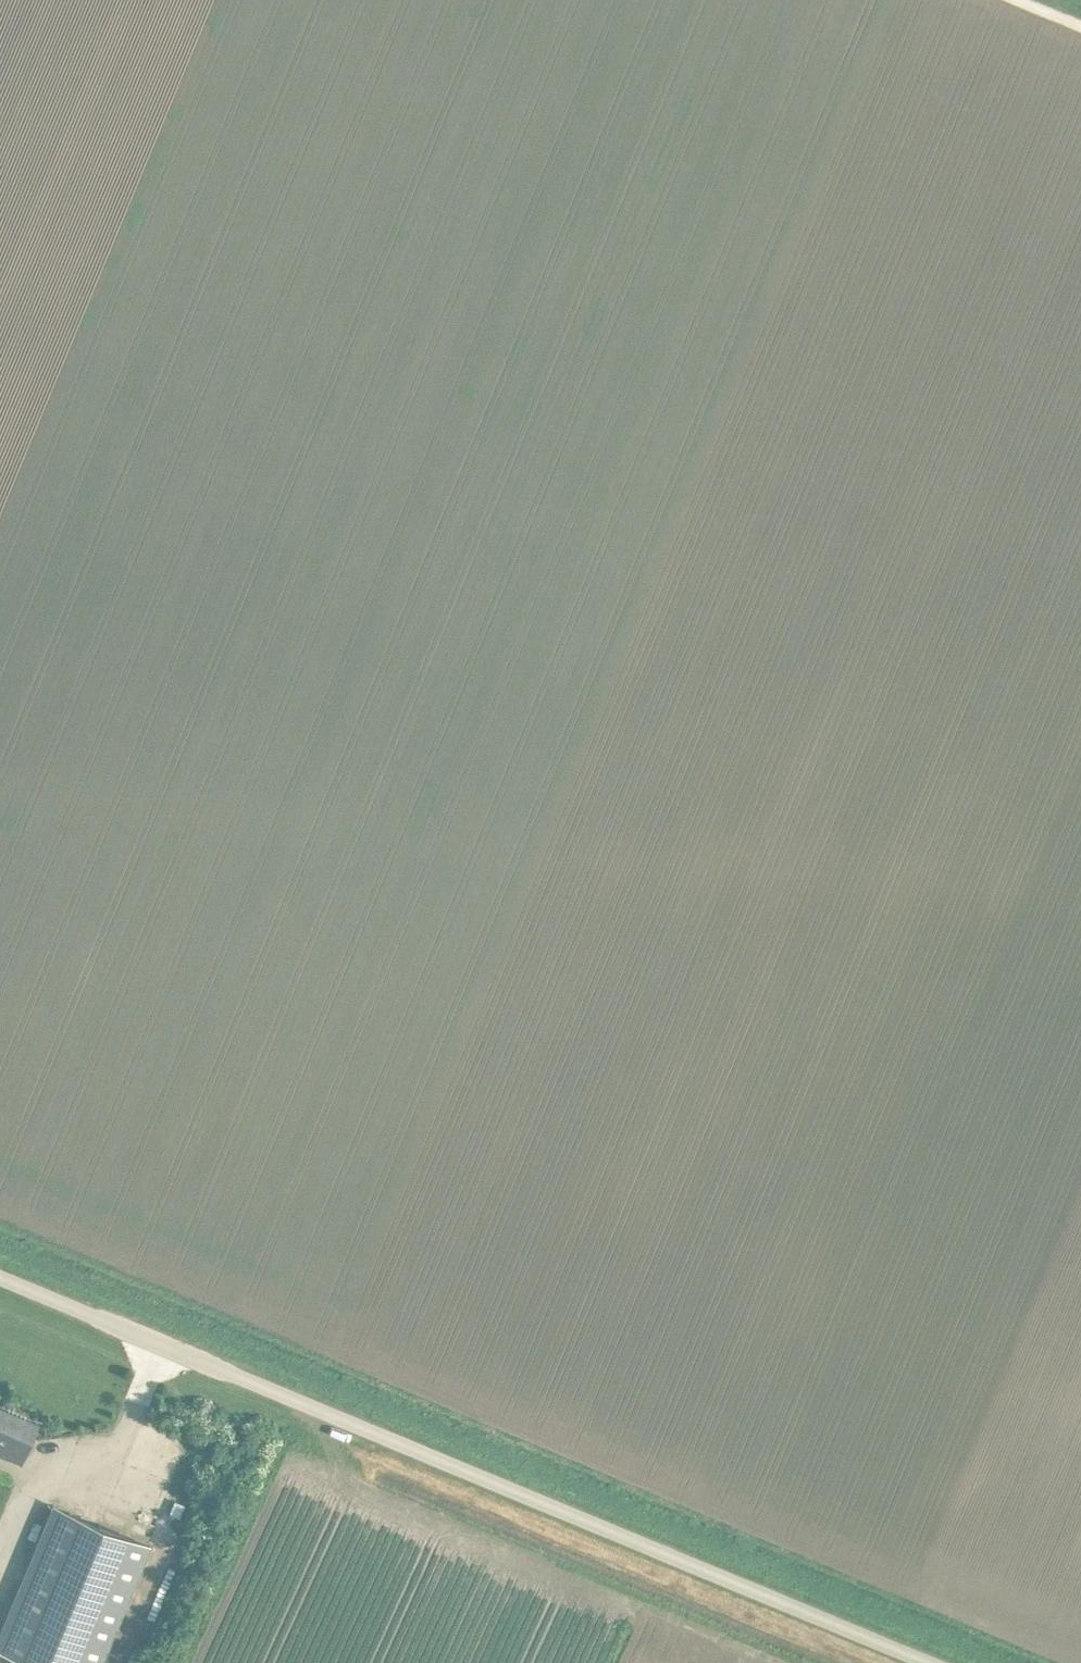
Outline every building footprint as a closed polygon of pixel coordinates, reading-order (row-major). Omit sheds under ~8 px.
[(37,1424),(0,1408),(0,1455),(21,1463),(37,1424)] [(149,1546),(52,1505),(0,1631),(0,1649),(34,1662),(100,1662),(149,1546)]
